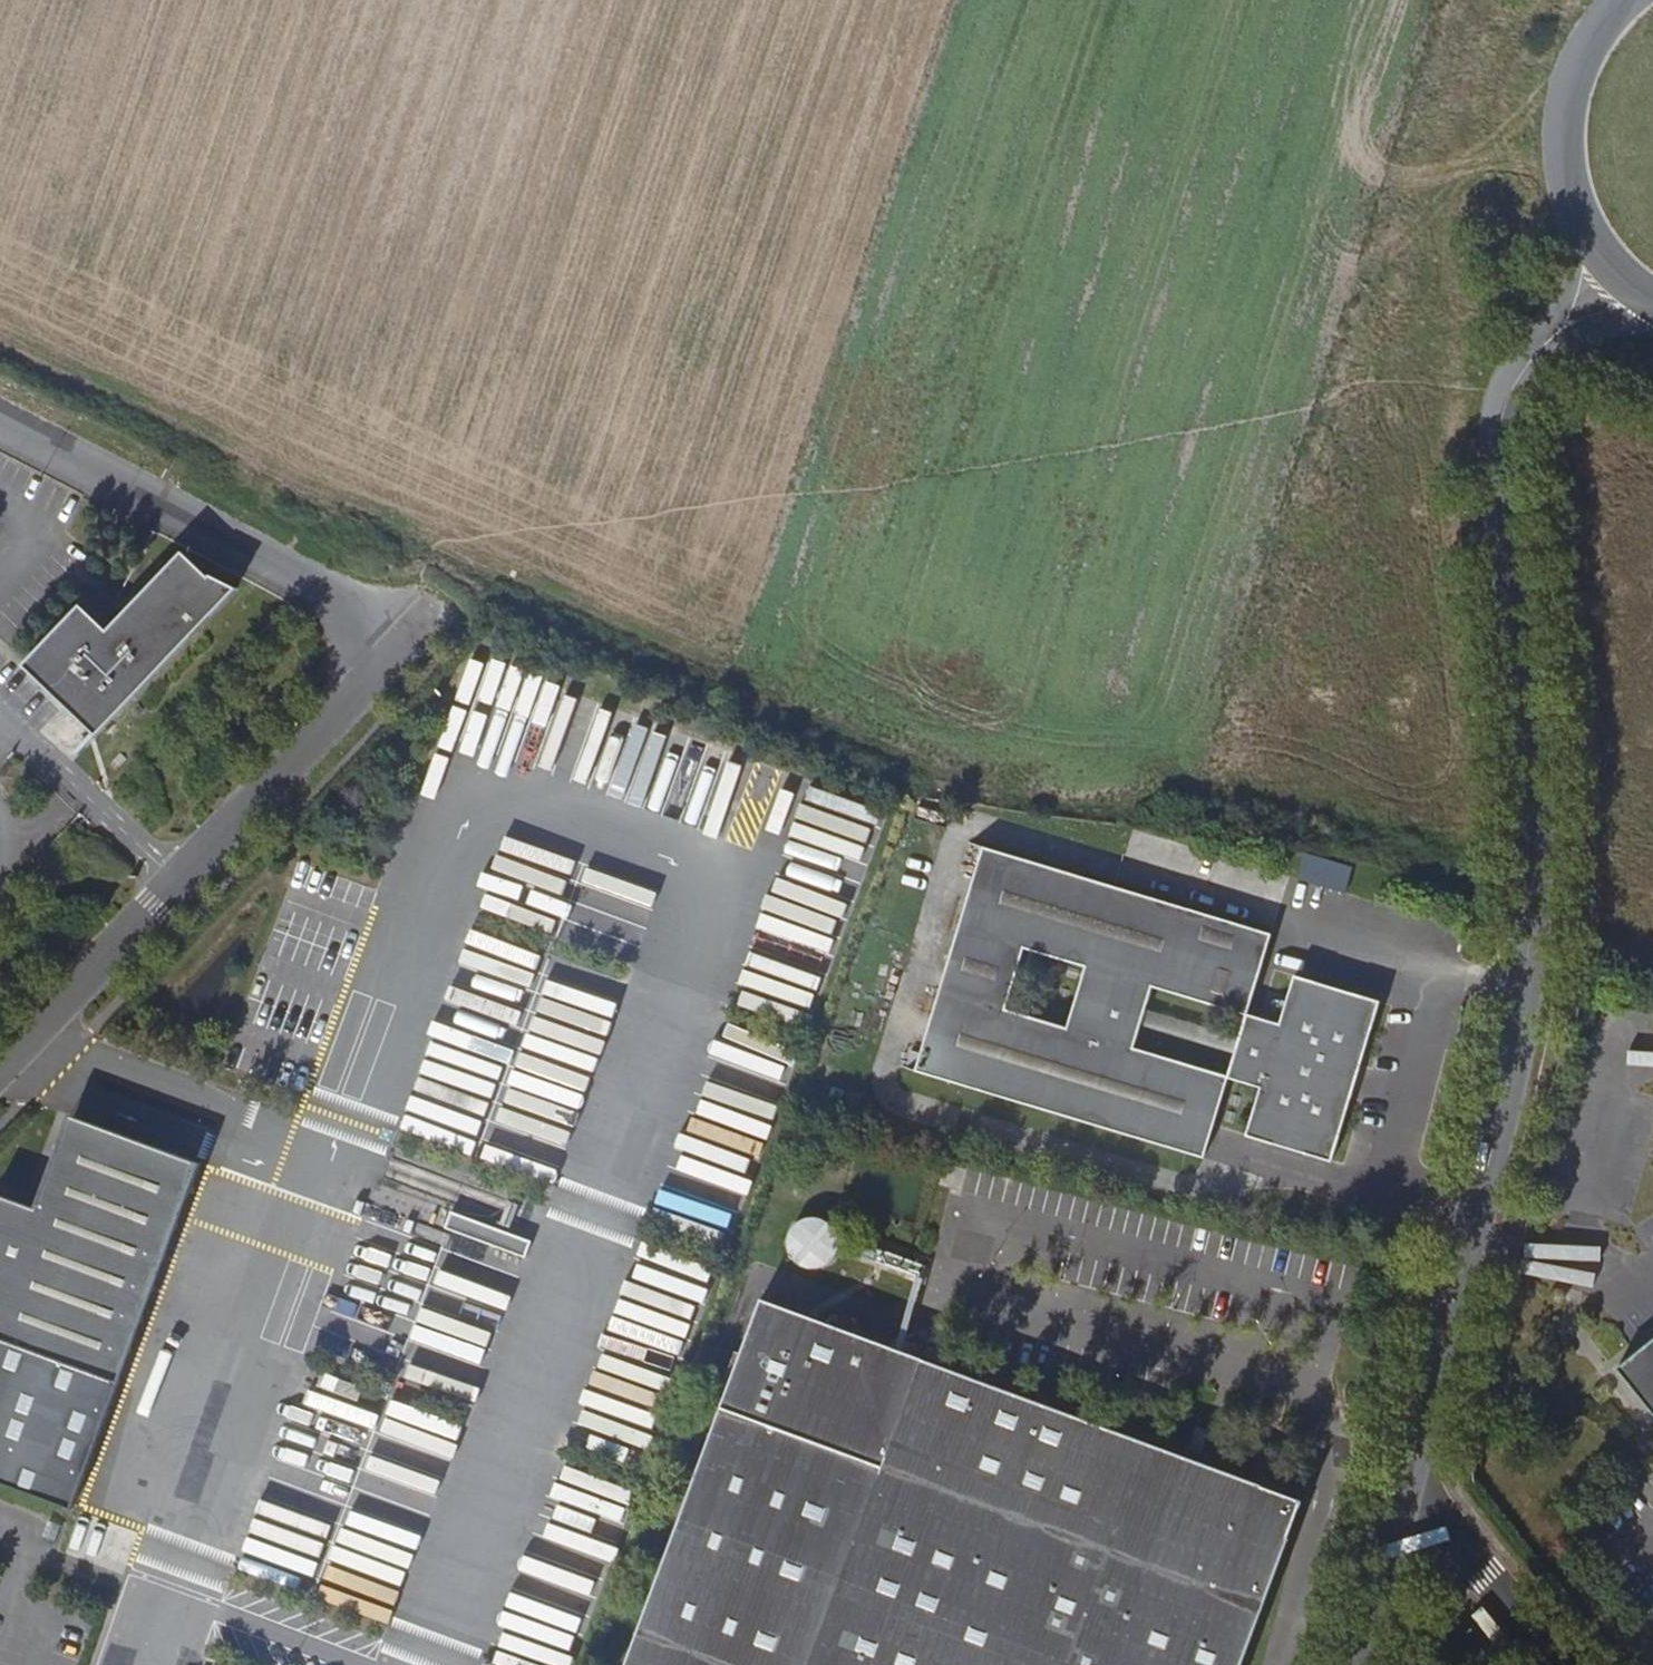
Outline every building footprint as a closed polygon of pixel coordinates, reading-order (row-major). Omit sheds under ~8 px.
[(79,604),(20,665),(94,735),(235,589),(207,574),(205,576),(180,551),(106,629),(79,604)] [(1333,1161),(1381,1000),(1297,974),(1283,1023),(1250,1013),(1274,933),(1186,907),(984,847),(917,1072),(1207,1158),(1231,1079),(1263,1087),(1250,1136),(1333,1161)] [(119,1383),(201,1163),(84,1119),(59,1145),(35,1207),(0,1194),(0,1339),(119,1383)] [(814,1222),(812,1221),(805,1222),(800,1224),(795,1226),(792,1230),(788,1235),(786,1241),(786,1247),(787,1253),(790,1258),(795,1264),(799,1267),(805,1269),(811,1270),(817,1269),(822,1266),(827,1263),(831,1258),(833,1252),(834,1247),(834,1241),(831,1234),(828,1229),(824,1226),(818,1223),(814,1222)] [(1259,1608),(1298,1502),(1141,1443),(972,1381),(757,1303),(731,1376),(660,1566),(623,1664),(1237,1664),(1259,1608)] [(1617,1367),(1652,1412),(1652,1338),(1617,1367)]
